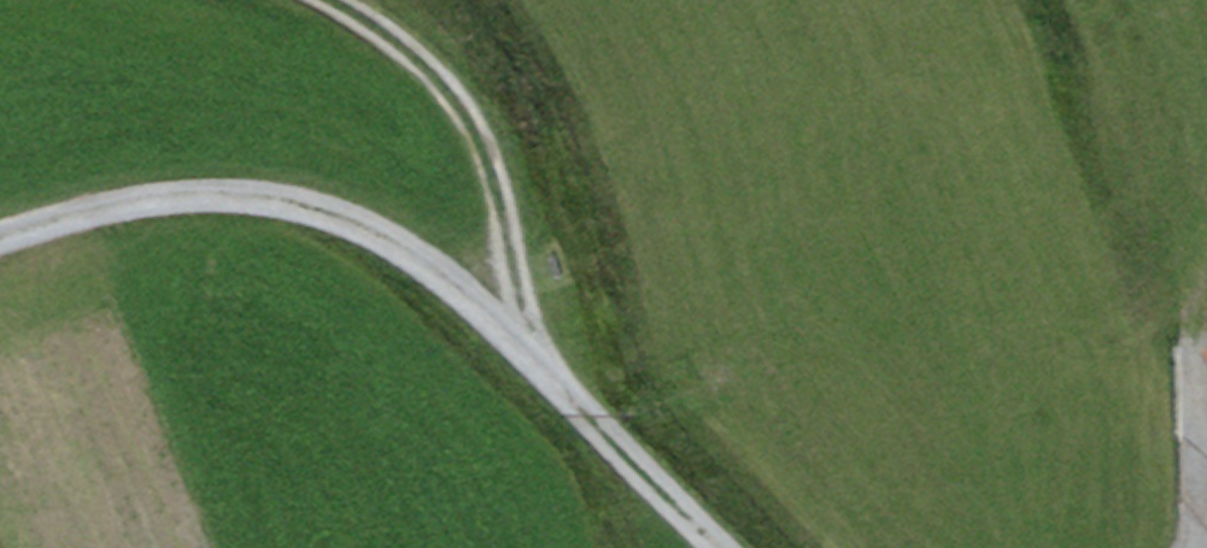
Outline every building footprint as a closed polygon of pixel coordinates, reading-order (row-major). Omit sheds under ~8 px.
[(1195,352),(1206,372),(1206,345),(1195,352)]
